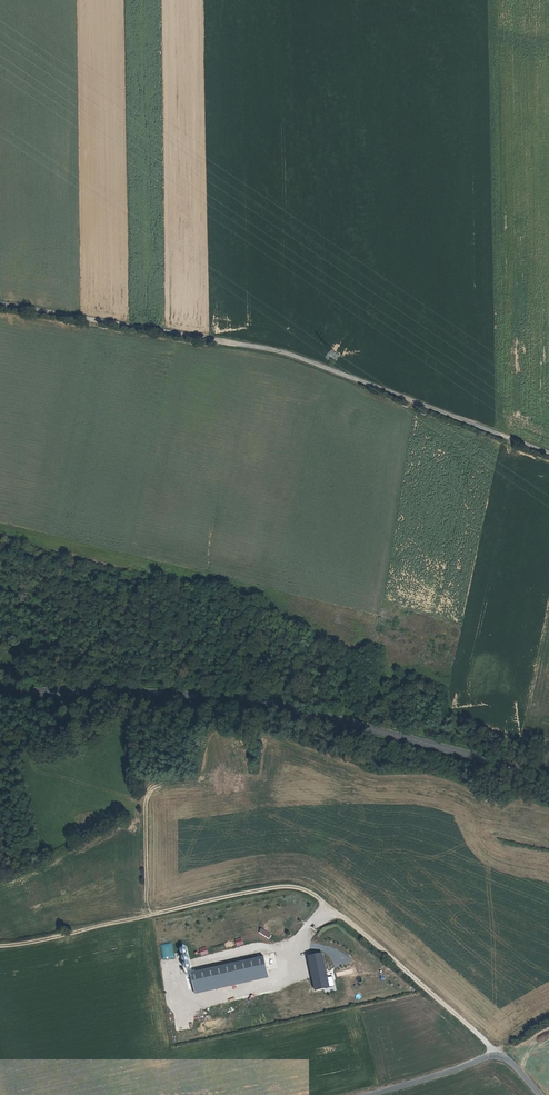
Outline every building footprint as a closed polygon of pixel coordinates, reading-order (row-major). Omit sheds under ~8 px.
[(213,955),(215,961),(223,959),(221,952),(213,955)] [(332,991),(325,954),(309,957),(316,994),(332,991)] [(202,964),(209,962),(207,955),(200,957),(202,964)] [(192,974),(197,996),(271,980),(266,957),(246,962),(245,956),(211,963),(212,970),(192,974)]
